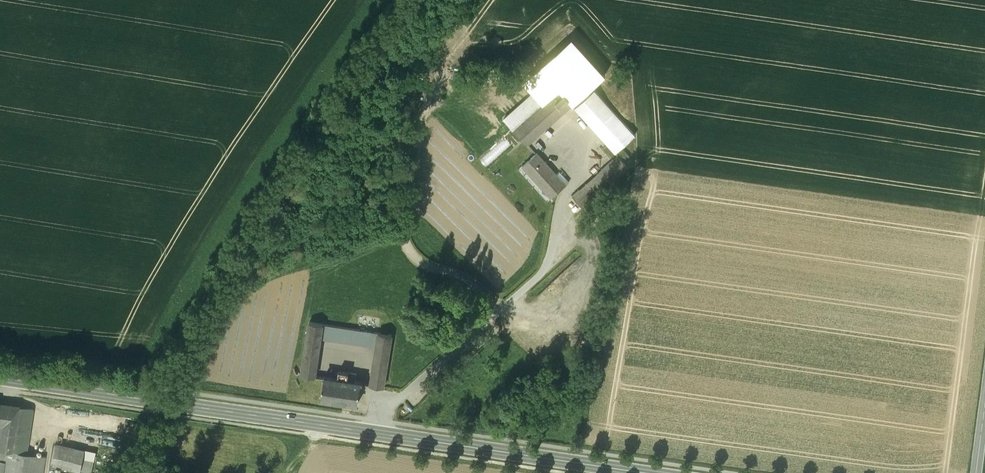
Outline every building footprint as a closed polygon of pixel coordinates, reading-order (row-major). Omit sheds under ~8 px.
[(605,75),(571,38),(523,82),(533,92),(503,118),(527,145),(605,75)] [(636,136),(596,90),(576,108),(616,153),(636,136)] [(504,136),(481,158),(487,165),(510,142),(504,136)] [(566,186),(537,153),(522,166),(551,198),(566,186)] [(629,168),(618,156),(573,196),(583,208),(629,168)] [(323,325),(309,323),(302,375),(323,379),(324,377),(316,375),(321,340),(323,325)] [(378,334),(323,325),(321,340),(376,348),(378,334)] [(378,333),(378,334),(376,348),(370,384),(361,382),(361,384),(384,388),(392,335),(378,333)] [(338,379),(324,377),(323,381),(322,398),(358,403),(361,384),(361,382),(355,382),(356,374),(339,372),(338,379)] [(2,424),(0,434),(0,449),(5,449),(11,450),(18,406),(5,404),(2,424)] [(32,407),(18,406),(11,450),(25,452),(32,407)] [(84,451),(54,445),(50,465),(79,471),(82,457),(84,451)] [(25,452),(11,450),(5,449),(2,461),(1,472),(31,472),(33,455),(24,453),(25,452)] [(31,472),(43,472),(45,457),(33,455),(31,472)] [(79,471),(89,472),(90,472),(93,460),(82,457),(79,471)]
